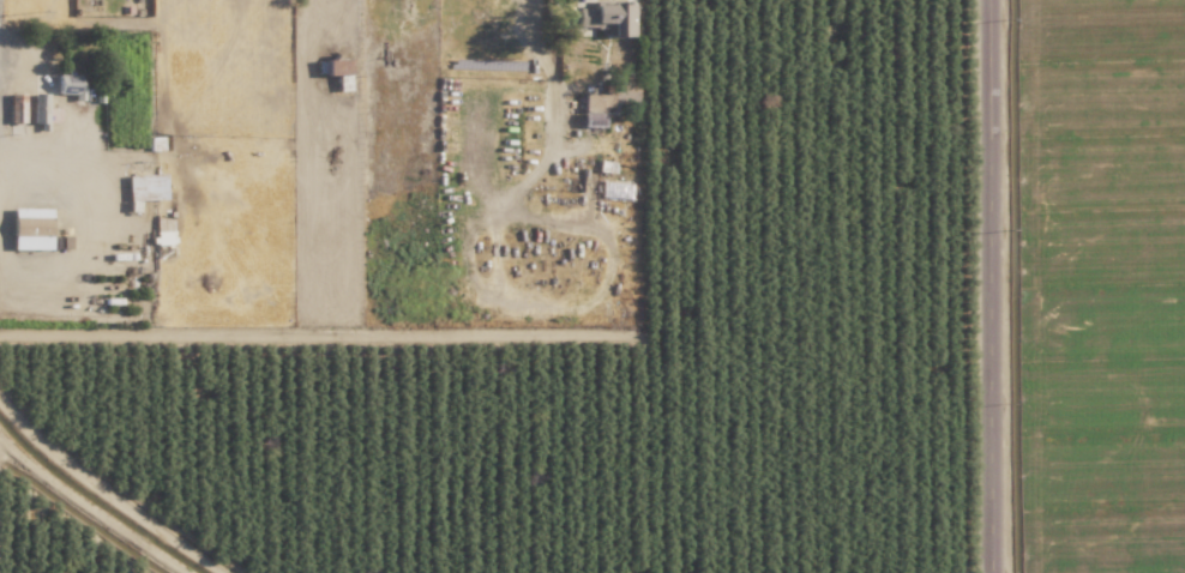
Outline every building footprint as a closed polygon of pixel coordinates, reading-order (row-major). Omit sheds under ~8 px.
[(578,4),(578,26),(612,26),(612,36),(635,37),(635,4),(578,4)] [(583,112),(610,113),(611,94),(584,93),(583,112)]
